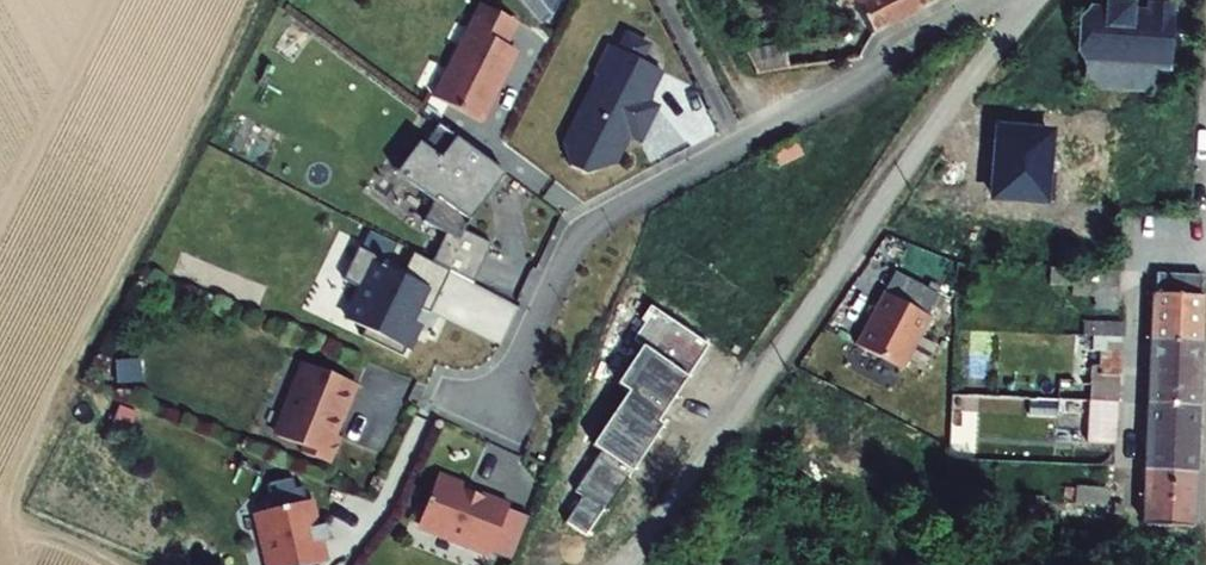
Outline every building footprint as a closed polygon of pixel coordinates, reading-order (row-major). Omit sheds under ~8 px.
[(871,35),(933,3),(931,0),(853,0),(871,35)] [(1080,21),(1079,51),(1088,64),(1159,69),(1161,34),(1170,34),(1172,5),(1149,3),(1148,13),(1130,11),(1131,3),(1107,1),(1107,9),(1091,9),(1080,21)] [(511,49),(505,45),(516,22),(481,4),(433,98),(481,122),(514,57),(514,55),(514,52),(512,50),(511,49)] [(646,101),(662,71),(640,60),(648,45),(627,34),(619,49),(608,44),(594,73),(596,80),(580,110),(587,114),(576,136),(560,144),(571,166),(585,173),(613,164),(629,135),(634,138),(643,120),(648,122),(656,106),(646,101)] [(788,70),(784,43),(744,50),(756,75),(788,70)] [(1158,83),(1159,69),(1088,64),(1087,78),(1158,83)] [(634,138),(639,140),(648,122),(643,120),(634,138)] [(464,231),(494,166),(438,124),(400,174),(435,200),(421,225),(445,238),(432,262),(473,284),(492,244),(464,231)] [(425,318),(439,292),(402,273),(399,279),(383,270),(386,265),(356,249),(339,282),(359,292),(346,317),(363,326),(360,331),(356,339),(397,361),(409,336),(401,332),(406,324),(400,321),(407,308),(425,318)] [(1071,287),(1071,296),(1094,297),(1095,284),(1085,284),(1086,270),(1050,268),(1049,285),(1071,287)] [(1093,307),(1115,309),(1117,272),(1086,270),(1085,284),(1095,284),(1094,297),(1093,307)] [(857,346),(904,371),(931,318),(885,294),(857,346)] [(1157,302),(1154,360),(1204,362),(1205,312),(1205,304),(1157,302)] [(1121,339),(1122,324),(1082,322),(1081,337),(1092,337),(1121,339)] [(1117,403),(1121,339),(1092,337),(1091,351),(1100,351),(1099,366),(1091,365),(1090,384),(1088,402),(1117,403)] [(953,338),(951,382),(985,383),(987,339),(953,338)] [(1201,421),(1204,362),(1154,360),(1151,418),(1201,421)] [(290,405),(277,437),(303,447),(301,453),(326,463),(337,436),(332,434),(338,419),(342,421),(357,384),(306,364),(299,380),(295,379),(286,403),(290,405)] [(1088,402),(1090,384),(1059,381),(1057,400),(1088,402)] [(1009,398),(1010,385),(953,383),(953,396),(963,396),(1009,398)] [(976,461),(977,431),(962,430),(963,410),(963,396),(953,396),(951,396),(948,460),(976,461)] [(1088,418),(1088,402),(1057,400),(1009,398),(963,396),(963,410),(1088,418)] [(1088,418),(1086,443),(1115,445),(1117,403),(1088,402),(1088,418)] [(1199,477),(1201,421),(1151,418),(1148,474),(1199,477)] [(1069,438),(1082,438),(1082,425),(1069,424),(1069,438)] [(439,472),(421,519),(424,525),(455,537),(453,543),(488,557),(491,551),(507,509),(509,504),(480,493),(478,499),(468,495),(469,491),(469,489),(469,487),(467,485),(466,483),(439,472)] [(1196,537),(1199,477),(1148,474),(1145,534),(1196,537)] [(1073,522),(1110,525),(1112,507),(1105,506),(1073,503),(1075,487),(1060,486),(1059,501),(1045,501),(1044,496),(1027,496),(1028,521),(1073,522)] [(1105,506),(1107,490),(1075,487),(1073,503),(1105,506)] [(260,512),(272,564),(318,564),(322,564),(318,543),(330,540),(326,524),(314,527),(308,501),(260,512)] [(513,560),(529,518),(507,509),(491,551),(513,560)]
